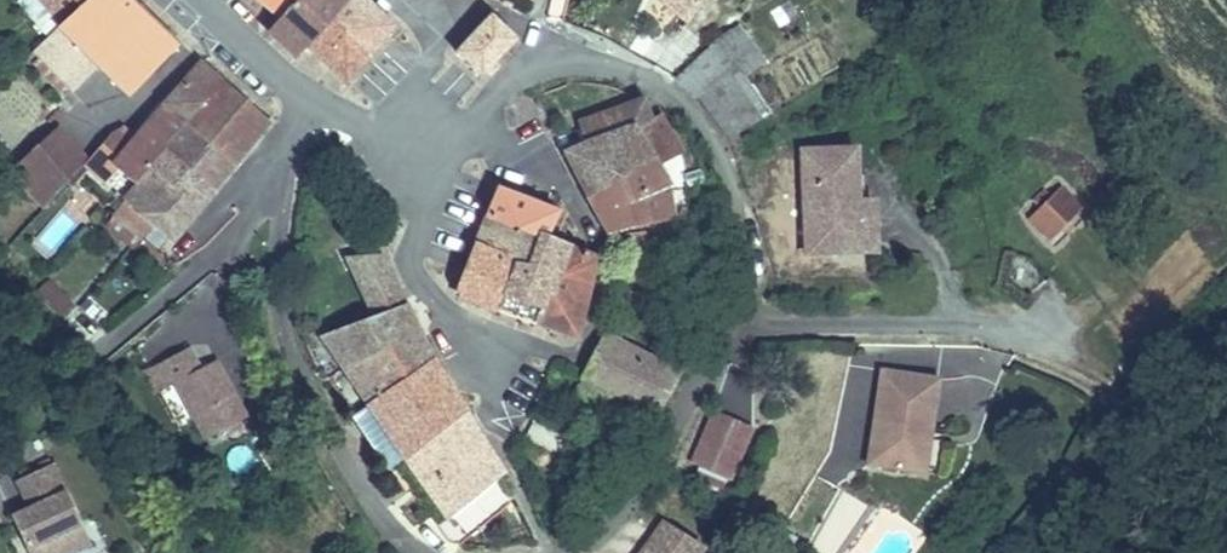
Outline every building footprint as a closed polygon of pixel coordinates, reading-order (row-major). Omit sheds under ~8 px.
[(52,3),(39,14),(78,52),(107,23),(103,19),(120,0),(55,0),(52,3)] [(78,52),(93,67),(148,9),(138,0),(128,0),(107,23),(78,52)] [(279,12),(289,0),(266,0),(279,12)] [(279,12),(270,21),(302,49),(310,39),(334,12),(345,0),(289,0),(279,12)] [(334,12),(348,24),(377,48),(397,25),(368,0),(345,0),(334,12)] [(625,10),(630,0),(603,0),(625,10)] [(148,9),(93,67),(112,86),(166,27),(148,9)] [(750,9),(683,52),(698,76),(711,68),(735,106),(773,82),(745,39),(763,28),(750,9)] [(493,11),(457,50),(482,73),(518,35),(493,11)] [(334,12),(310,39),(324,51),(348,24),(334,12)] [(348,24),(324,51),(353,76),(377,48),(348,24)] [(113,140),(133,158),(151,136),(172,111),(208,68),(188,48),(123,126),(113,140)] [(208,68),(172,111),(216,152),(252,111),(208,68)] [(573,107),(592,146),(567,157),(570,163),(589,200),(650,162),(637,140),(678,121),(675,97),(668,101),(663,92),(631,82),(573,107)] [(172,111),(151,136),(194,177),(216,152),(172,111)] [(810,114),(807,256),(862,258),(862,223),(865,115),(810,114)] [(74,153),(95,171),(106,158),(101,154),(113,140),(123,126),(111,117),(98,123),(76,151),(74,153)] [(76,151),(63,139),(43,120),(0,166),(33,197),(74,153),(76,151)] [(650,162),(653,168),(683,155),(678,121),(637,140),(650,162)] [(133,158),(132,158),(122,171),(94,205),(124,233),(134,223),(144,234),(194,177),(151,136),(133,158)] [(106,158),(122,171),(132,158),(133,158),(113,140),(101,154),(106,158)] [(650,162),(589,200),(609,236),(615,234),(667,221),(663,184),(653,168),(650,162)] [(495,186),(484,214),(545,235),(554,207),(495,186)] [(1061,187),(1050,199),(1041,208),(1032,217),(1053,237),(1082,207),(1061,187)] [(1033,201),(1041,208),(1050,199),(1042,191),(1033,201)] [(484,214),(473,246),(513,260),(535,267),(545,235),(484,214)] [(862,223),(862,258),(878,258),(879,224),(862,223)] [(559,240),(545,235),(535,267),(513,260),(496,310),(534,322),(559,240)] [(601,255),(559,240),(534,322),(575,335),(601,255)] [(315,322),(346,366),(364,353),(385,382),(428,350),(372,241),(344,252),(367,305),(315,322)] [(513,260),(473,246),(454,296),(496,310),(513,260)] [(637,341),(602,325),(584,365),(617,382),(637,341)] [(138,372),(172,425),(193,412),(203,406),(214,398),(179,345),(164,355),(150,333),(121,352),(135,373),(138,372)] [(652,399),(672,358),(637,341),(617,382),(652,399)] [(364,353),(346,366),(363,389),(343,404),(377,453),(386,446),(398,437),(455,394),(431,357),(428,350),(385,382),(364,353)] [(871,358),(843,448),(897,465),(906,436),(918,439),(922,425),(910,422),(924,374),(871,358)] [(719,392),(692,445),(728,464),(756,411),(719,392)] [(455,394),(398,437),(445,502),(495,467),(502,462),(456,394),(455,394)] [(206,410),(203,406),(193,412),(196,417),(206,410)] [(908,468),(918,439),(906,436),(897,465),(908,468)] [(450,533),(461,526),(510,487),(495,467),(445,502),(398,437),(386,446),(443,524),(450,533)] [(26,552),(75,552),(88,548),(54,460),(0,480),(0,485),(26,552)] [(620,552),(684,552),(697,538),(659,507),(620,552)] [(374,539),(358,552),(385,552),(374,539)]
